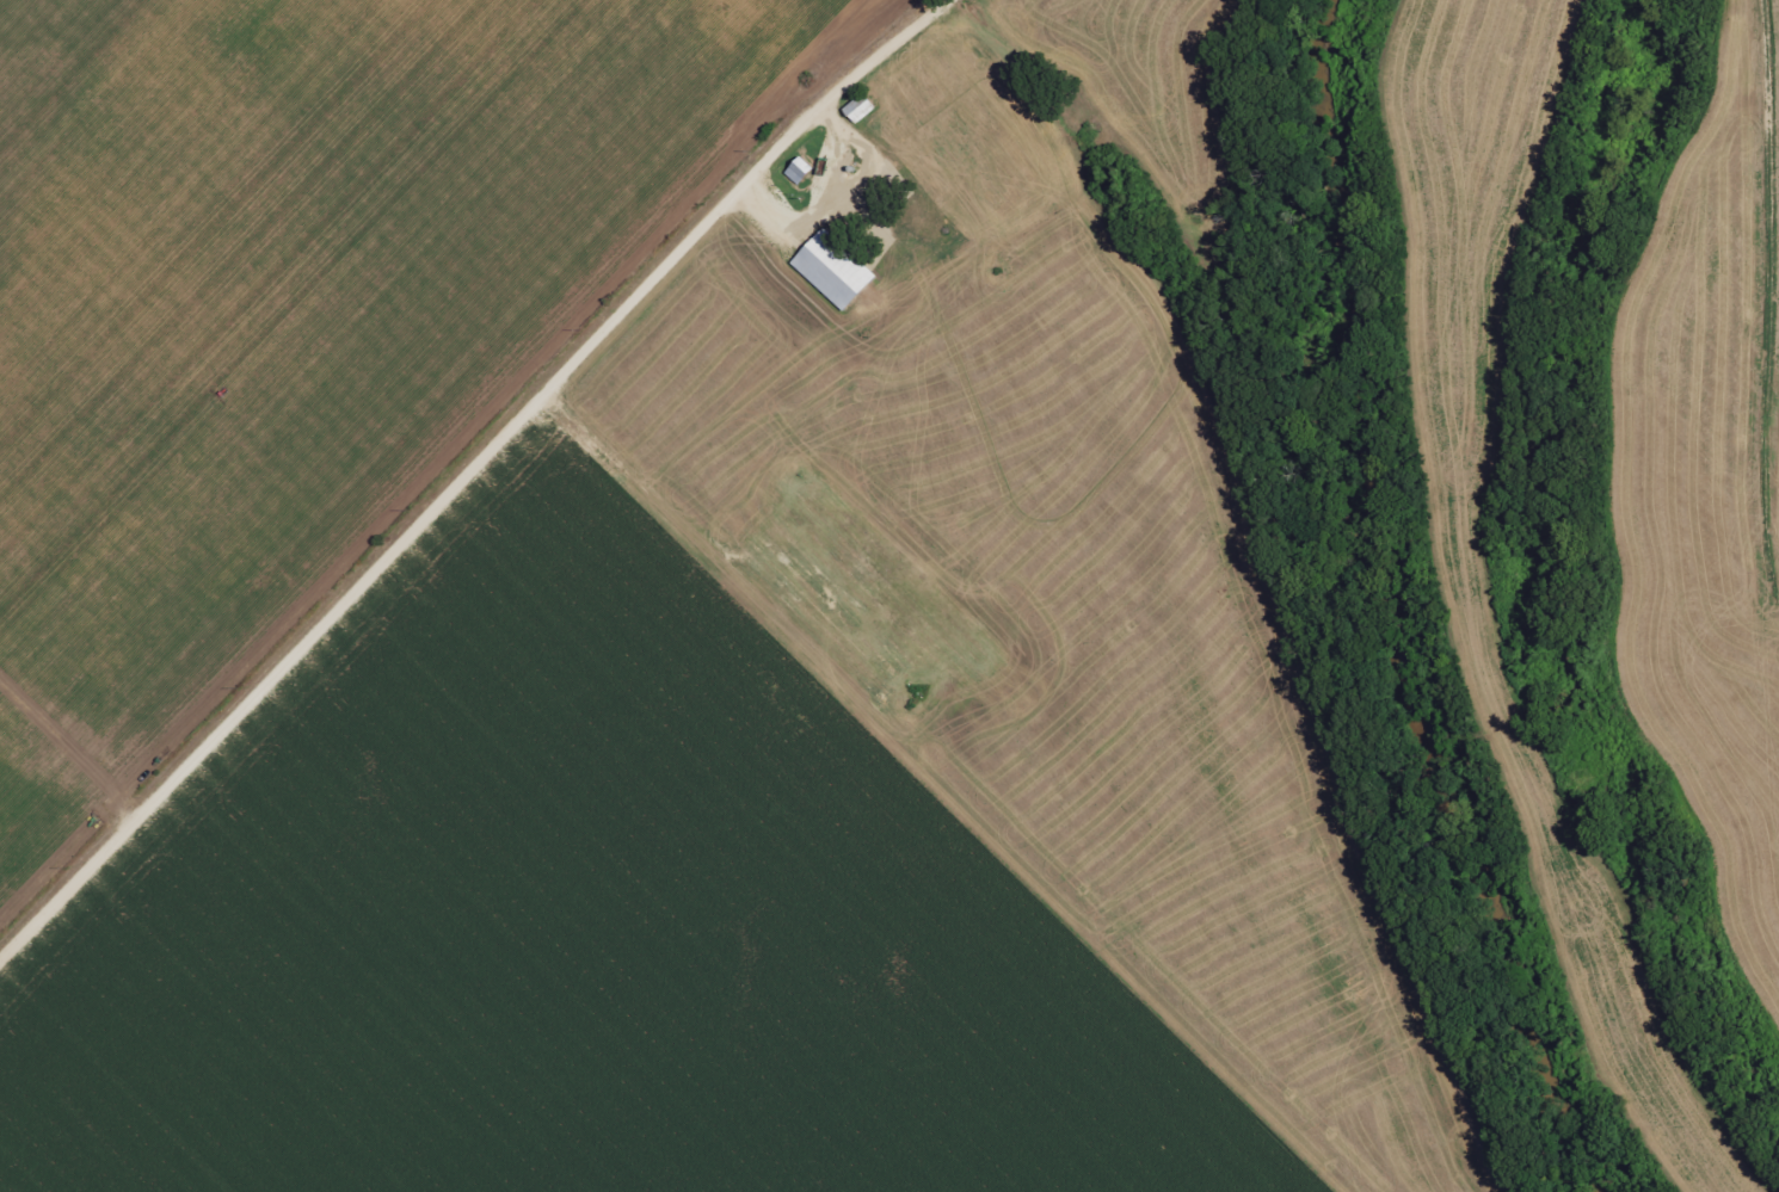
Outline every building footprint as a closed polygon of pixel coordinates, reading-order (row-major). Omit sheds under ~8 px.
[(795,265),(848,314),(881,278),(828,229),(795,265)]
